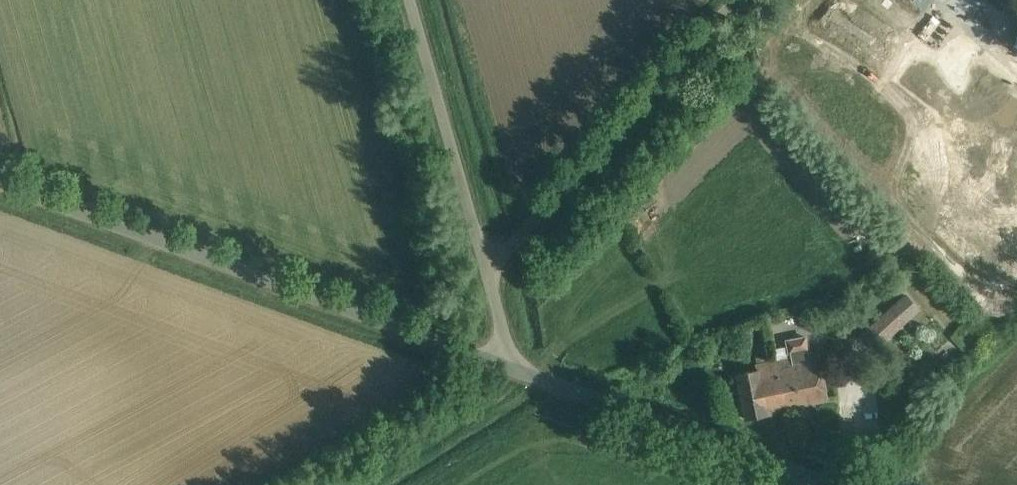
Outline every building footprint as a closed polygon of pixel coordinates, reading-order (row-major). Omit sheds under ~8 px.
[(1009,10),(1016,4),(1016,0),(999,0),(1009,10)] [(894,304),(863,333),(878,348),(908,320),(894,304)] [(807,334),(785,338),(788,353),(790,353),(791,357),(777,360),(786,405),(826,397),(817,351),(808,353),(807,349),(810,349),(807,334)] [(772,408),(786,405),(777,360),(770,361),(768,354),(756,357),(758,369),(736,373),(745,418),(772,412),(772,408)]
